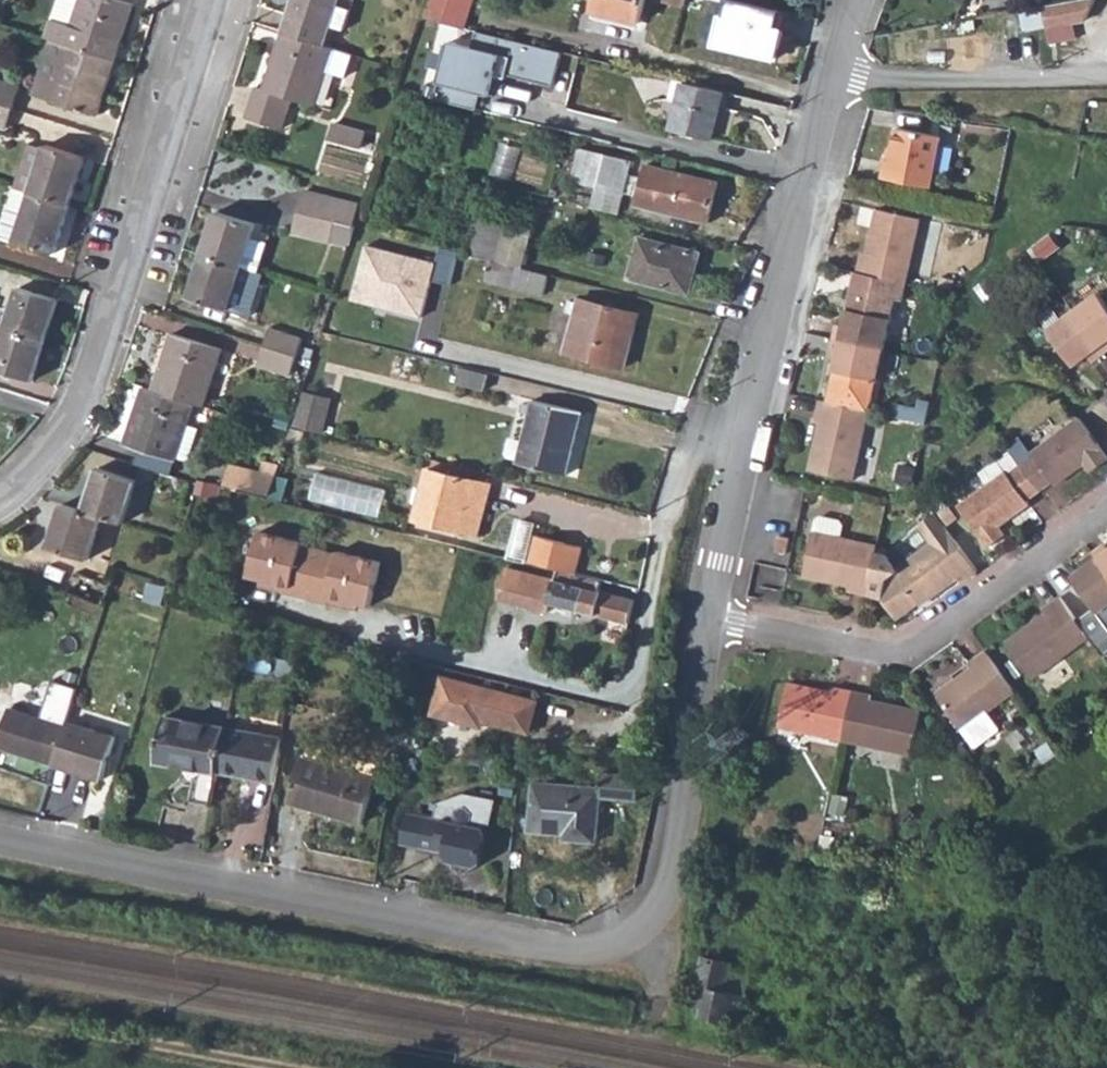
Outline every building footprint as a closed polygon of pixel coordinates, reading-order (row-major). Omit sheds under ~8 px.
[(47,40),(50,41),(115,62),(133,7),(110,0),(60,0),(47,40)] [(284,31),(326,44),(332,24),(345,28),(352,9),(338,3),(340,0),(294,0),(284,31)] [(423,14),(467,25),(475,0),(427,0),(423,14)] [(595,14),(641,25),(647,0),(598,0),(595,14)] [(690,6),(700,9),(703,0),(691,0),(690,6)] [(1039,6),(1043,28),(1083,20),(1092,0),(1071,0),(1039,6)] [(727,19),(720,49),(780,61),(788,31),(782,30),(787,14),(735,3),(730,19),(727,19)] [(452,39),(438,96),(479,107),(483,91),(493,94),(499,72),(509,75),(509,72),(556,83),(565,49),(480,28),(476,45),(452,39)] [(256,87),(246,118),(258,122),(282,130),(292,99),(316,106),(327,70),(342,75),(345,76),(353,52),(333,46),(326,44),(284,31),(266,91),(256,87)] [(50,41),(39,78),(55,84),(49,102),(98,117),(115,62),(50,41)] [(39,78),(33,97),(49,102),(55,84),(39,78)] [(726,91),(686,80),(674,128),(715,138),(726,91)] [(14,106),(19,87),(0,81),(0,102),(14,106)] [(0,102),(0,126),(6,128),(14,106),(0,102)] [(333,126),(330,143),(362,151),(366,134),(333,126)] [(884,158),(882,176),(928,184),(937,133),(893,126),(888,158),(884,158)] [(45,143),(29,192),(69,205),(85,155),(45,143)] [(594,188),(589,208),(617,215),(631,163),(581,149),(572,182),(594,188)] [(648,166),(637,206),(708,224),(719,184),(648,166)] [(12,186),(5,209),(22,215),(29,192),(12,186)] [(5,209),(0,225),(0,235),(54,252),(69,205),(29,192),(22,215),(5,209)] [(306,193),(301,213),(338,222),(354,226),(359,205),(306,193)] [(862,253),(858,272),(876,276),(905,282),(918,219),(875,210),(866,254),(862,253)] [(216,211),(202,253),(242,266),(257,271),(267,243),(251,238),(255,224),(216,211)] [(338,222),(301,213),(297,234),(333,243),(338,222)] [(475,216),(465,255),(492,261),(494,262),(504,224),(475,216)] [(640,239),(630,280),(689,295),(700,254),(640,239)] [(369,247),(356,301),(424,317),(436,263),(369,247)] [(437,278),(453,279),(455,251),(440,249),(437,278)] [(242,266),(202,253),(188,296),(228,309),(242,266)] [(490,268),(487,280),(492,282),(544,295),(548,276),(504,265),(502,271),(490,268)] [(20,288),(7,330),(46,342),(58,301),(20,288)] [(833,326),(831,338),(879,349),(886,319),(890,297),(850,288),(841,327),(833,326)] [(1071,312),(1101,354),(1106,350),(1106,311),(1103,306),(1095,294),(1071,312)] [(580,300),(565,353),(625,369),(640,316),(580,300)] [(1071,312),(1045,331),(1054,344),(1070,366),(1084,356),(1089,363),(1101,354),(1071,312)] [(272,328),(267,347),(299,358),(305,338),(272,328)] [(7,330),(0,351),(0,372),(33,382),(46,342),(7,330)] [(168,332),(150,389),(189,401),(201,405),(218,348),(168,332)] [(879,349),(831,338),(828,353),(835,355),(824,404),(865,412),(879,349)] [(299,358),(267,347),(261,366),(294,376),(299,358)] [(463,368),(459,384),(487,391),(490,375),(463,368)] [(150,389),(139,386),(121,444),(172,460),(173,458),(182,461),(193,428),(182,424),(189,401),(150,389)] [(299,415),(295,428),(322,435),(330,401),(303,394),(300,405),(299,415)] [(534,401),(519,466),(568,477),(583,412),(534,401)] [(817,423),(808,467),(852,477),(865,412),(824,404),(816,402),(812,422),(817,423)] [(1021,467),(1038,490),(1049,483),(1053,487),(1084,464),(1090,471),(1106,459),(1106,457),(1077,418),(1029,454),(1031,458),(1021,467)] [(119,459),(114,473),(132,480),(136,465),(119,459)] [(227,484),(272,495),(280,470),(262,465),(260,475),(231,467),(227,484)] [(957,507),(966,519),(988,548),(1006,534),(1000,526),(1029,504),(1026,499),(1038,490),(1021,467),(1009,476),(1005,472),(957,507)] [(98,468),(84,510),(100,515),(124,523),(137,481),(132,480),(114,473),(98,468)] [(428,470),(416,519),(478,537),(491,487),(428,470)] [(383,511),(388,483),(318,472),(313,499),(383,511)] [(84,510),(61,503),(48,546),(86,559),(100,515),(84,510)] [(920,605),(922,607),(958,581),(960,584),(978,571),(939,516),(919,530),(930,546),(895,571),(885,557),(871,553),(862,597),(883,601),(898,621),(920,605)] [(843,593),(862,597),(868,570),(871,553),(872,549),(832,541),(835,529),(831,524),(814,520),(810,522),(798,578),(844,587),(843,593)] [(303,544),(260,533),(249,578),(261,581),(274,584),(272,590),(344,609),(345,602),(357,605),(370,608),(381,564),(338,553),(337,556),(302,547),(303,544)] [(534,538),(527,564),(545,569),(576,576),(582,550),(534,538)] [(773,544),(770,559),(781,562),(784,546),(773,544)] [(1091,553),(1106,574),(1106,549),(1103,544),(1091,553)] [(1089,602),(1106,627),(1106,574),(1091,553),(1081,561),(1085,566),(1071,577),(1089,602)] [(752,593),(782,597),(786,565),(756,561),(752,593)] [(542,579),(507,570),(501,591),(498,603),(548,616),(550,605),(550,604),(556,583),(542,579)] [(558,574),(556,583),(598,594),(600,585),(558,574)] [(274,584),(261,581),(260,587),(272,590),(274,584)] [(556,583),(550,604),(550,605),(571,611),(577,612),(630,627),(635,604),(612,597),(598,594),(556,583)] [(1045,614),(1009,641),(1035,677),(1089,638),(1072,614),(1061,598),(1044,611),(1045,614)] [(345,602),(344,609),(356,612),(357,605),(345,602)] [(975,666),(940,692),(979,745),(1004,727),(993,708),(1019,689),(993,653),(990,651),(974,663),(975,666)] [(490,691),(440,679),(432,716),(476,726),(478,713),(485,715),(483,722),(529,733),(535,703),(490,692),(490,691)] [(788,685),(779,727),(842,742),(905,757),(916,714),(871,704),(872,698),(835,689),(833,695),(788,685)] [(478,713),(476,726),(482,728),(483,722),(485,715),(478,713)] [(42,714),(36,728),(64,737),(67,728),(68,724),(42,714)] [(165,717),(156,763),(196,769),(190,802),(212,806),(218,773),(226,728),(165,717)] [(36,728),(8,718),(0,740),(0,751),(54,770),(64,737),(36,728)] [(64,737),(54,770),(102,784),(115,742),(67,728),(64,737)] [(226,728),(218,773),(274,782),(282,738),(226,728)] [(299,760),(291,804),(363,818),(371,773),(368,770),(371,757),(304,744),(301,758),(299,760)] [(532,783),(527,832),(566,837),(566,842),(592,845),(599,798),(637,802),(639,778),(578,772),(576,788),(532,783)] [(421,820),(415,850),(444,857),(445,852),(454,853),(452,862),(461,876),(466,877),(478,868),(484,840),(480,834),(486,832),(491,806),(459,799),(432,807),(429,821),(421,820)] [(421,820),(405,817),(399,847),(415,850),(421,820)] [(703,958),(691,1007),(703,1010),(701,1017),(728,1023),(730,1016),(740,1018),(748,979),(727,974),(729,963),(703,958)] [(806,966),(804,974),(818,977),(820,969),(806,966)]
